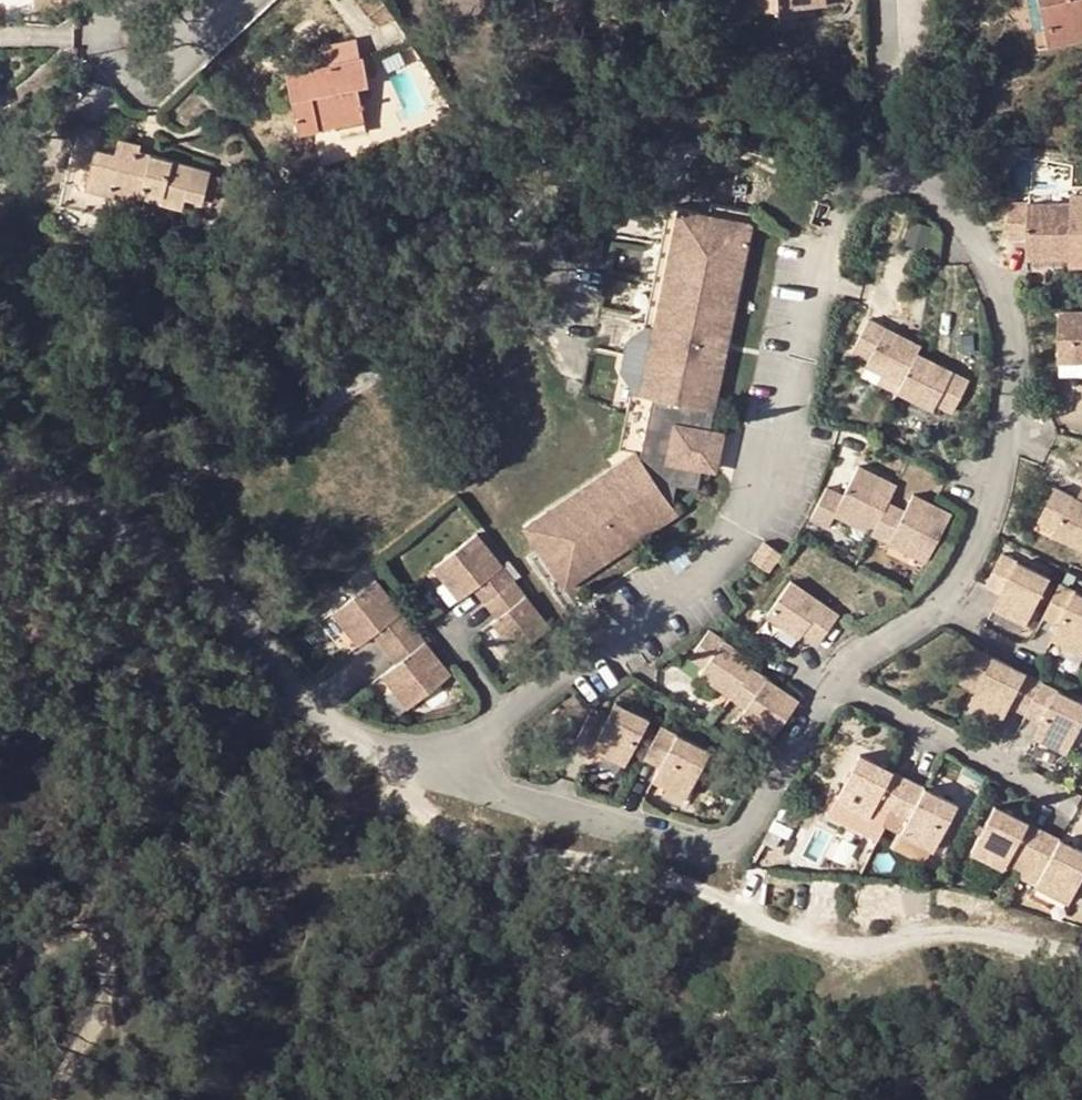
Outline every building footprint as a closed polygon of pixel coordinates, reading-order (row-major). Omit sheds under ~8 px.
[(454,20),(518,12),(520,24),(536,20),(534,0),(452,0),(454,20)] [(1037,0),(1028,0),(1037,47),(1048,44),(1037,0)] [(1048,44),(1081,36),(1081,0),(1037,0),(1048,44)] [(798,5),(756,7),(756,19),(798,17),(798,5)] [(325,64),(288,72),(300,132),(319,127),(317,118),(334,113),(336,123),(339,133),(367,127),(357,87),(367,84),(361,56),(358,56),(354,37),(321,45),(325,64)] [(334,113),(317,118),(319,127),(336,123),(334,113)] [(81,125),(68,181),(111,192),(141,199),(142,194),(184,203),(186,195),(202,199),(210,167),(149,152),(147,161),(136,158),(139,142),(121,138),(116,153),(97,149),(102,129),(81,125)] [(296,175),(301,188),(318,182),(313,168),(296,175)] [(111,192),(68,181),(63,203),(105,213),(111,192)] [(1011,202),(1009,242),(1028,243),(1028,261),(1072,262),(1071,269),(1081,269),(1081,197),(1073,197),(1073,204),(1011,202)] [(712,216),(670,207),(647,325),(631,339),(623,371),(635,388),(624,450),(629,456),(528,527),(572,588),(683,514),(677,504),(682,484),(704,488),(711,466),(715,431),(757,214),(712,205),(712,216)] [(923,245),(928,228),(891,218),(886,235),(923,245)] [(1061,316),(1060,364),(1081,364),(1081,316),(1061,316)] [(921,347),(869,322),(854,354),(868,362),(866,370),(901,385),(918,355),(921,347)] [(918,355),(901,385),(897,393),(933,411),(936,406),(954,413),(970,382),(918,355)] [(728,433),(715,431),(711,466),(723,468),(728,433)] [(828,487),(813,518),(827,526),(834,513),(873,533),(892,499),(898,488),(858,467),(843,494),(828,487)] [(1058,490),(1040,522),(1081,541),(1081,494),(1079,500),(1058,490)] [(908,508),(892,499),(873,533),(927,563),(953,516),(915,496),(908,508)] [(475,535),(433,569),(461,602),(476,591),(485,605),(513,583),(475,535)] [(782,556),(764,543),(750,561),(768,574),(782,556)] [(1050,581),(1003,556),(987,586),(1002,595),(996,610),(1028,625),(1050,581)] [(378,581),(335,615),(363,648),(378,637),(387,651),(415,629),(378,581)] [(791,582),(771,611),(767,618),(800,640),(803,635),(821,644),(840,615),(791,582)] [(513,583),(485,605),(494,616),(489,619),(518,657),(550,631),(513,583)] [(1062,588),(1046,618),(1062,627),(1055,641),(1081,655),(1081,599),(1062,588)] [(452,676),(415,629),(387,651),(397,663),(384,675),(411,708),(452,676)] [(758,664),(710,630),(688,659),(701,667),(699,672),(734,697),(755,669),(758,664)] [(983,646),(964,682),(979,690),(999,655),(983,646)] [(979,690),(973,703),(1012,723),(1021,706),(1035,715),(1052,683),(999,655),(979,690)] [(800,702),(755,669),(734,697),(743,706),(740,712),(775,736),(800,702)] [(1052,684),(1035,715),(1049,723),(1042,738),(1080,758),(1081,755),(1081,700),(1052,684)] [(590,717),(574,749),(592,757),(595,750),(627,767),(633,755),(646,760),(662,728),(618,705),(608,726),(590,717)] [(716,755),(662,728),(646,760),(661,767),(653,783),(693,801),(716,755)] [(1032,757),(1056,768),(1063,754),(1039,743),(1032,757)] [(857,753),(831,802),(869,822),(879,806),(893,815),(910,783),(857,753)] [(963,813),(910,783),(893,815),(907,822),(899,838),(938,858),(963,813)] [(994,804),(968,853),(1007,873),(1017,856),(1030,865),(1047,833),(994,804)] [(1047,833),(1030,865),(1045,872),(1037,888),(1076,908),(1081,897),(1081,852),(1047,833)]
